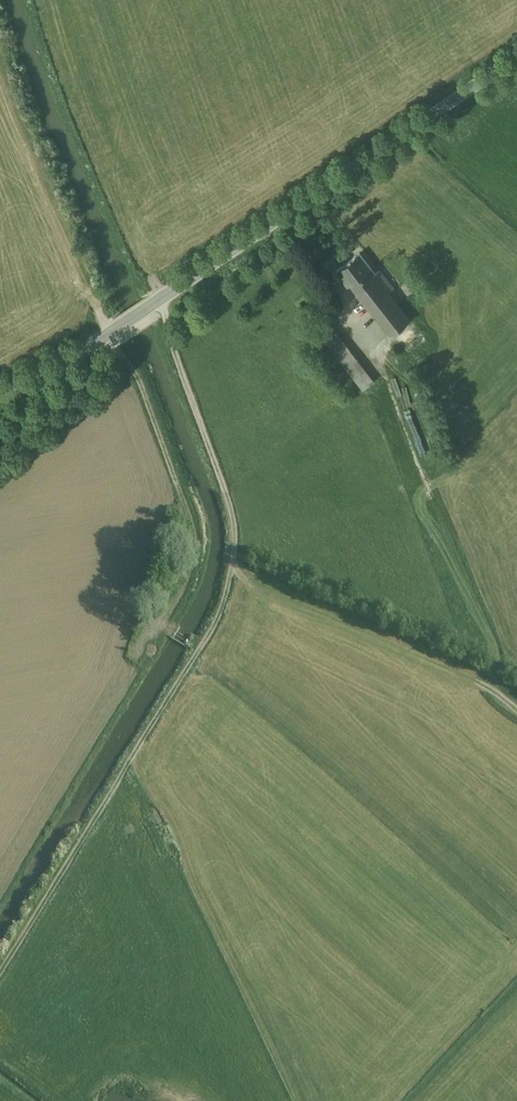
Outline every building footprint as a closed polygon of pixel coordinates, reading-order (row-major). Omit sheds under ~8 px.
[(375,273),(359,252),(337,270),(348,284),(351,282),(356,288),(375,273)] [(375,273),(356,288),(391,333),(410,318),(388,290),(392,286),(380,270),(375,273)] [(323,314),(312,322),(317,329),(328,320),(323,314)] [(350,348),(328,320),(317,329),(338,357),(350,348)] [(374,379),(350,348),(338,357),(363,388),(374,379)]
